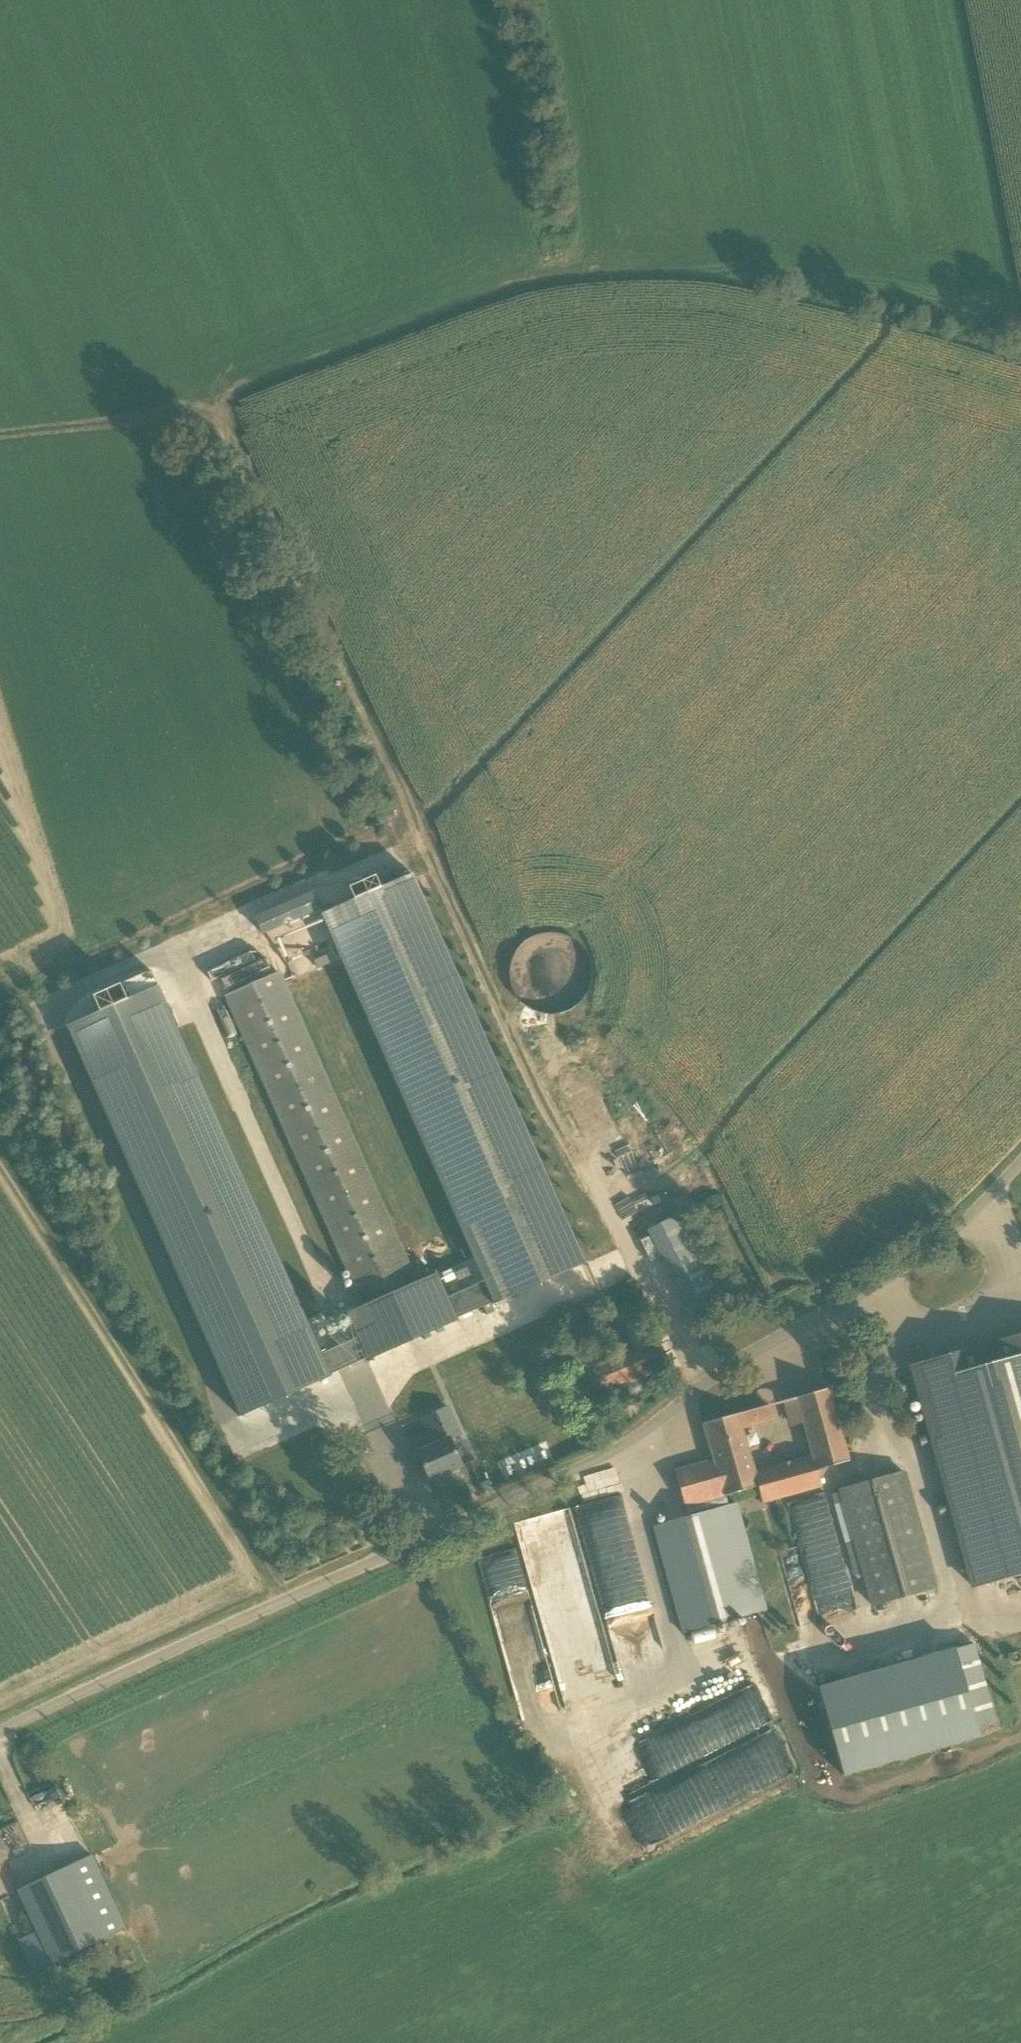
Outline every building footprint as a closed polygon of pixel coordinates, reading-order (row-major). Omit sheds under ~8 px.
[(493,1304),(586,1263),(585,1262),(584,1262),(412,874),(380,888),(375,877),(349,888),(353,900),(321,914),(484,1282),(448,1298),(437,1273),(417,1282),(279,973),(226,996),(363,1306),(347,1313),(358,1338),(320,1355),(166,1007),(135,1021),(130,1010),(104,1022),(109,1032),(78,1046),(241,1415),(240,1415),(240,1417),(331,1376),(330,1374),(367,1358),(368,1360),(458,1320),(457,1318),(492,1303),(493,1304)] [(319,909),(312,894),(256,918),(263,934),(319,909)] [(696,1321),(732,1303),(685,1212),(650,1230),(696,1321)] [(961,1542),(1020,1525),(1020,1334),(912,1365),(961,1542)] [(667,1366),(659,1348),(654,1336),(585,1367),(598,1397),(667,1366)] [(851,1463),(829,1388),(784,1401),(789,1417),(800,1414),(812,1454),(756,1471),(744,1430),(774,1421),(769,1405),(703,1424),(714,1460),(680,1470),(690,1506),(688,1506),(691,1515),(654,1526),(684,1634),(769,1609),(739,1502),(731,1504),(730,1498),(761,1489),(765,1505),(822,1489),(818,1473),(851,1463)] [(431,1480),(462,1467),(449,1440),(460,1435),(448,1407),(422,1419),(429,1434),(413,1441),(431,1480)] [(875,1604),(937,1587),(906,1471),(843,1488),(847,1500),(837,1503),(848,1542),(857,1539),(875,1604)] [(562,1713),(623,1698),(612,1650),(659,1638),(624,1494),(515,1521),(562,1713)] [(821,1685),(846,1773),(988,1732),(963,1644),(821,1685)] [(757,1688),(610,1748),(629,1795),(689,1771),(706,1811),(796,1774),(775,1723),(772,1725),(757,1688)] [(42,1968),(53,1963),(127,1928),(92,1856),(18,1891),(37,1930),(18,1939),(33,1972),(42,1968)]
